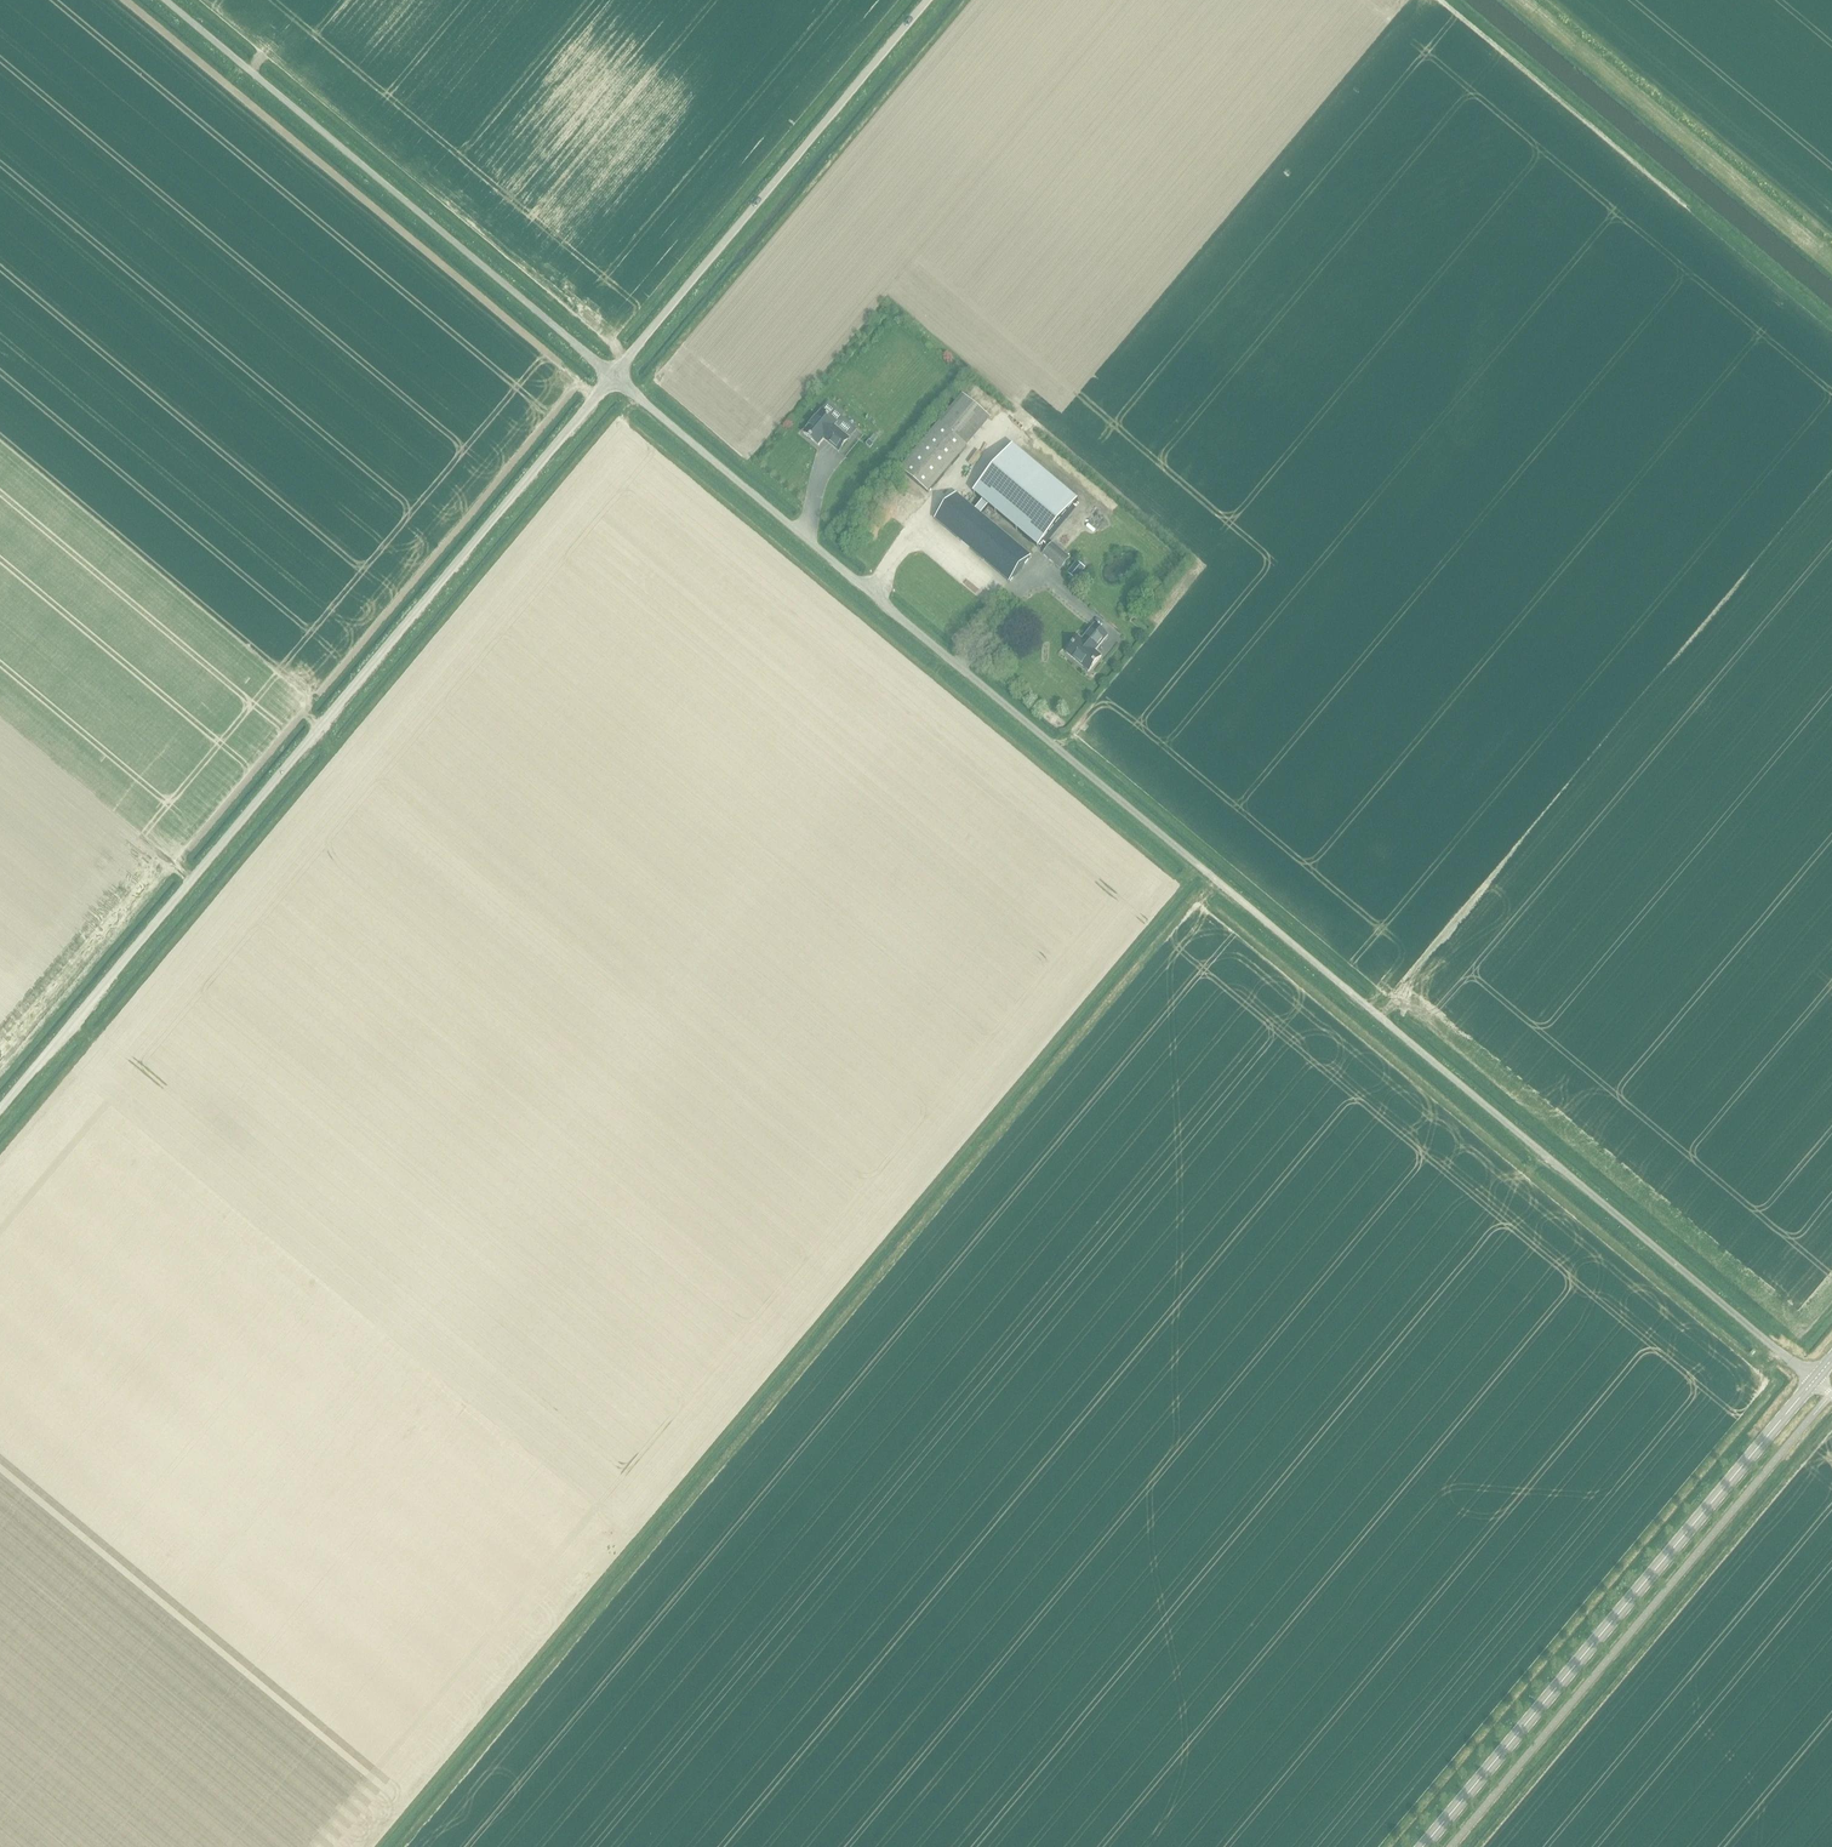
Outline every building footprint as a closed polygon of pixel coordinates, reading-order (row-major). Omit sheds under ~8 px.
[(990,419),(962,395),(900,469),(928,493),(990,419)] [(824,439),(839,452),(850,439),(834,426),(837,424),(821,411),(803,433),(818,446),(824,439)] [(936,519),(1011,582),(1033,556),(983,514),(990,505),(1041,547),(1080,500),(1015,445),(975,492),(985,500),(977,509),(958,493),(936,519)] [(1042,554),(1060,569),(1070,557),(1052,542),(1042,554)] [(1076,561),(1066,573),(1069,576),(1067,578),(1070,580),(1072,578),(1075,581),(1085,569),(1085,568),(1088,564),(1081,558),(1077,562),(1076,561)] [(1082,639),(1079,637),(1066,653),(1089,671),(1102,656),(1095,651),(1108,635),(1095,624),(1082,639)]
